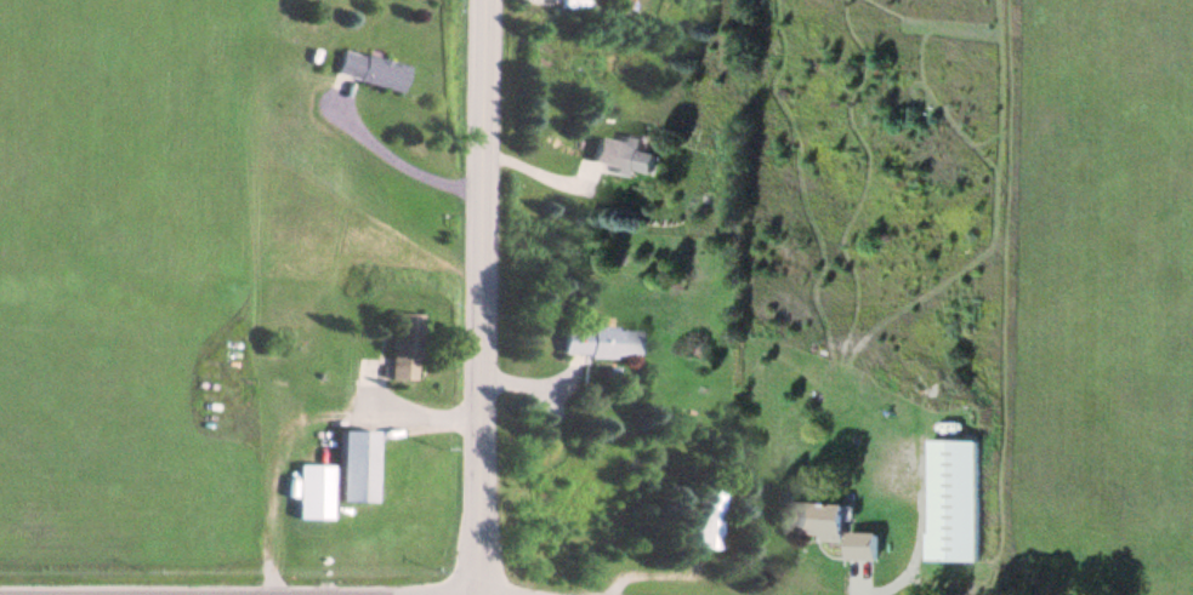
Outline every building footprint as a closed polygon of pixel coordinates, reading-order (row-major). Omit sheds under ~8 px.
[(406,64),(341,49),(334,75),(400,90),(406,64)] [(638,175),(639,170),(657,174),(661,154),(644,151),(647,139),(622,133),(621,141),(597,137),(591,165),(638,175)] [(389,379),(415,380),(417,313),(390,313),(389,379)] [(636,328),(561,326),(560,355),(635,358),(636,328)] [(374,501),(374,430),(340,430),(340,501),(374,501)] [(981,563),(983,442),(933,441),(931,534),(925,534),(925,562),(981,563)] [(298,519),(332,519),(332,463),(298,463),(298,519)] [(721,549),(721,487),(694,487),(693,549),(721,549)] [(794,535),(848,538),(850,505),(795,503),(794,535)] [(852,560),(880,560),(880,534),(852,534),(852,560)]
